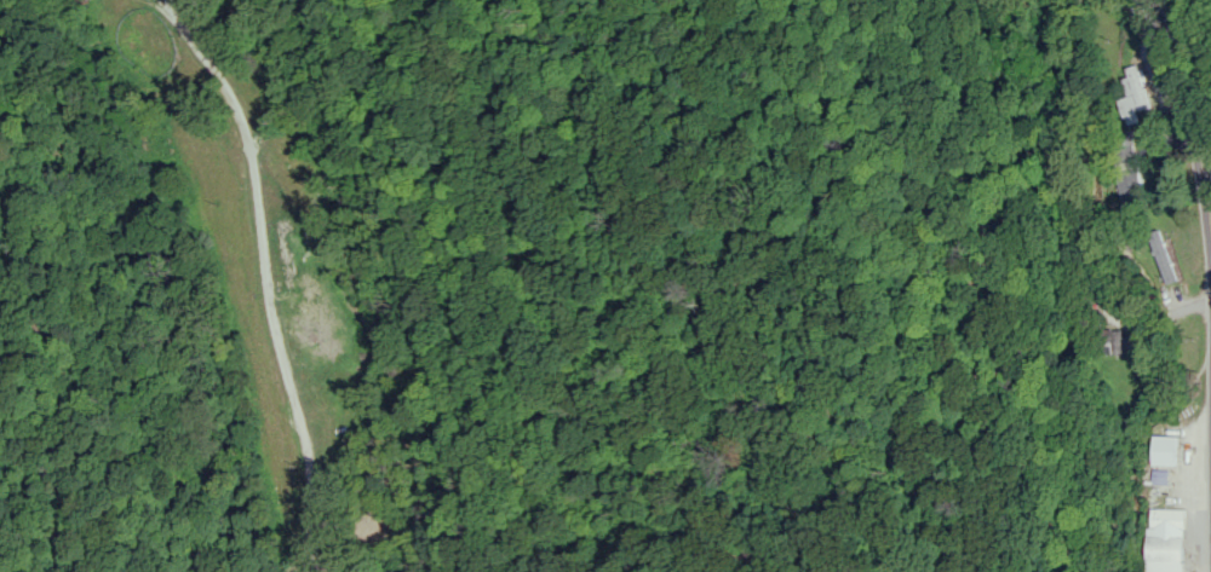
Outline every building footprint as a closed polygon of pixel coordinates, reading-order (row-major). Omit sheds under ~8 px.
[(1118,97),(1120,112),(1148,107),(1141,63),(1123,66),(1128,95),(1118,97)] [(1136,129),(1114,130),(1118,209),(1140,208),(1136,129)] [(1148,232),(1165,283),(1175,279),(1158,228),(1148,232)] [(1120,352),(1120,328),(1092,328),(1092,352),(1120,352)] [(1151,464),(1176,464),(1176,434),(1151,434),(1151,464)] [(1184,494),(1167,494),(1167,507),(1149,506),(1146,571),(1182,571),(1184,494)]
